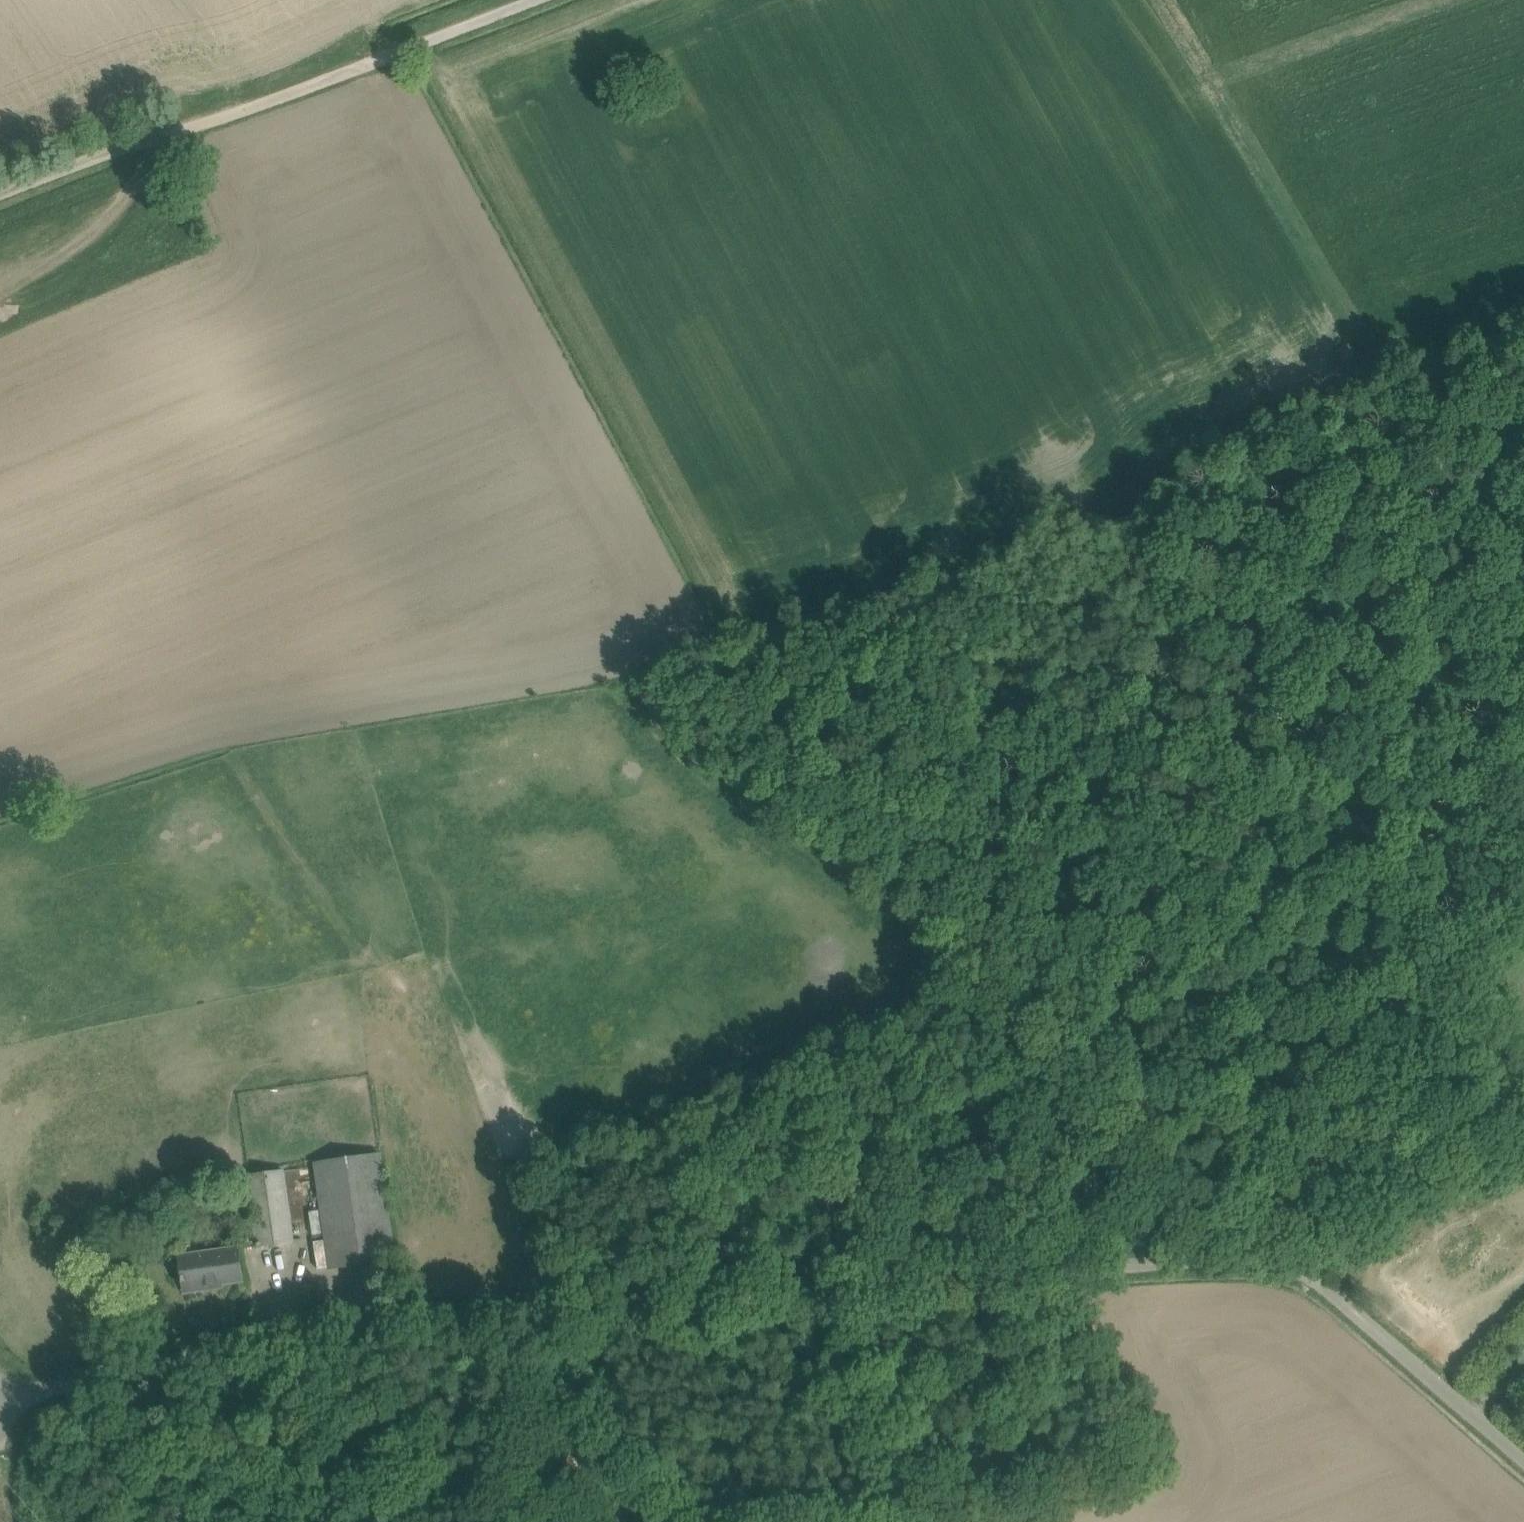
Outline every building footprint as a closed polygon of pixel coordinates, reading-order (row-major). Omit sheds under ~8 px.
[(329,1269),(376,1262),(395,1259),(379,1155),(315,1164),(329,1269)] [(253,1217),(257,1246),(293,1241),(283,1172),(247,1177),(252,1208),(247,1209),(248,1218),(253,1217)] [(242,1281),(237,1250),(237,1249),(179,1258),(182,1282),(183,1282),(185,1292),(205,1289),(204,1286),(242,1281)]
